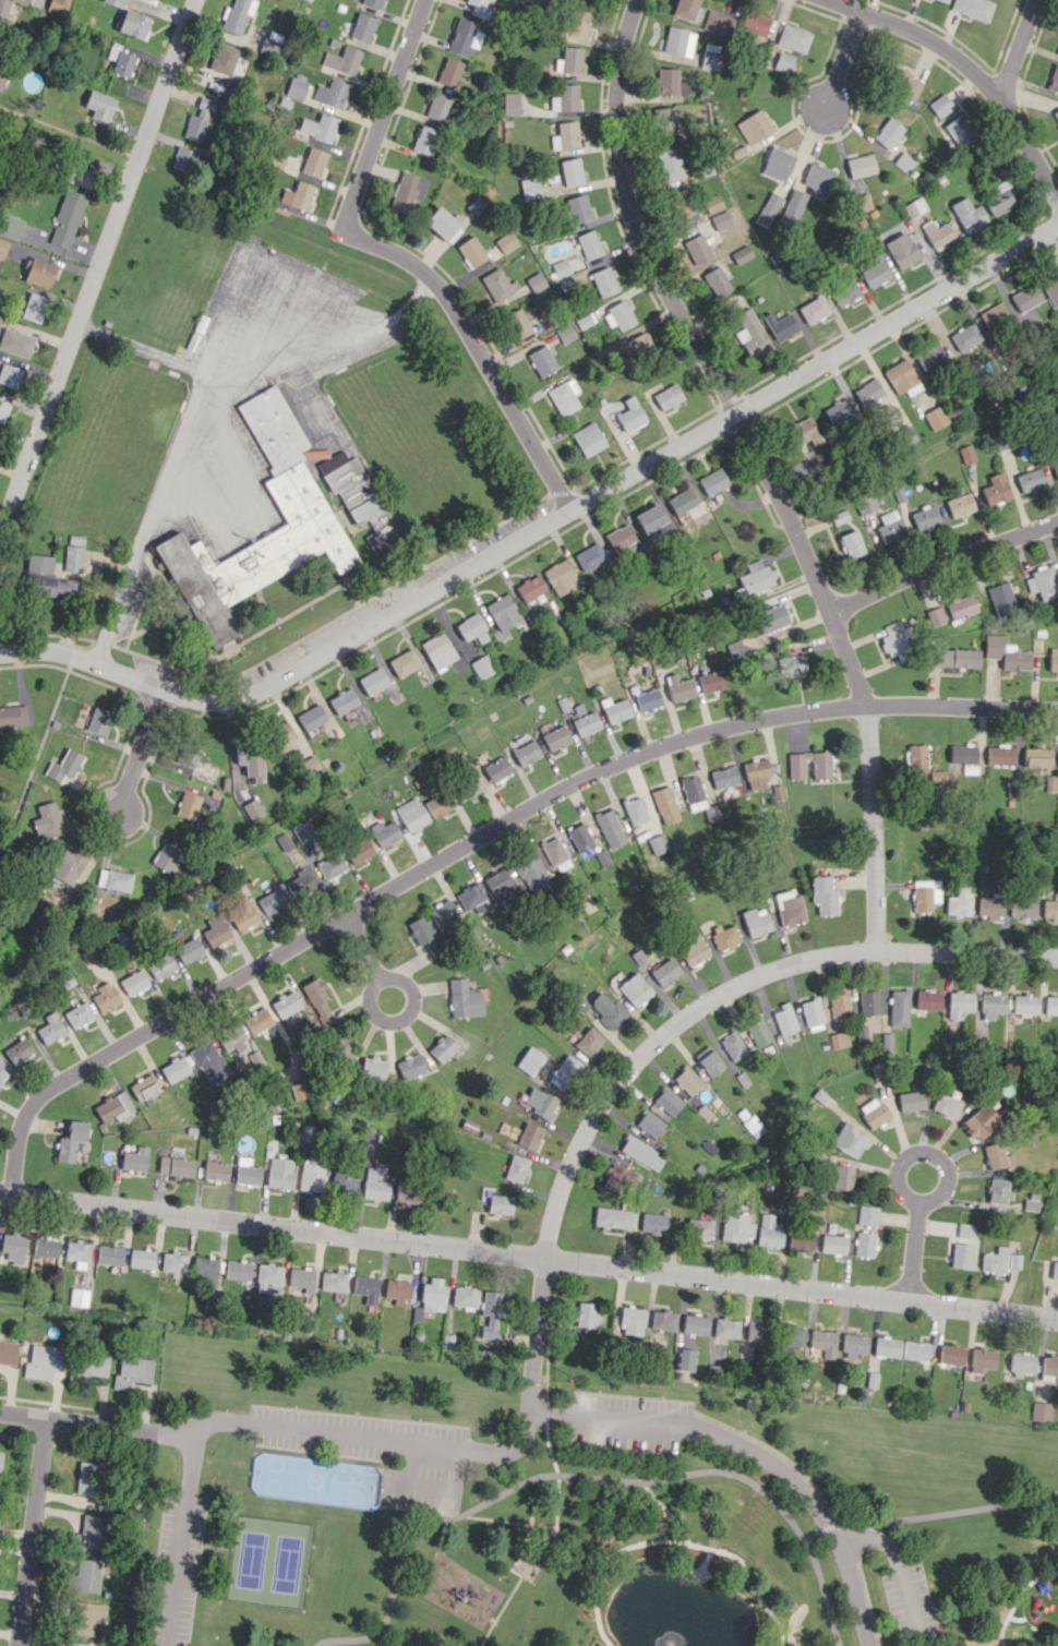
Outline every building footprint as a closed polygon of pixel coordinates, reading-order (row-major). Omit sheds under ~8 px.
[(9,22),(14,0),(12,0),(0,0),(0,20),(9,22)] [(69,0),(49,0),(47,11),(65,15),(69,0)] [(255,0),(233,0),(230,7),(226,6),(219,27),(240,35),(247,14),(251,16),(257,0),(255,0)] [(468,14),(484,17),(488,0),(466,0),(465,3),(471,4),(468,14)] [(671,15),(692,20),(697,0),(675,0),(671,15)] [(986,0),(952,0),(948,9),(985,23),(993,3),(986,0)] [(727,38),(735,18),(707,7),(699,28),(727,38)] [(151,18),(125,9),(117,30),(143,40),(151,18)] [(585,38),(590,12),(571,9),(567,35),(585,38)] [(770,17),(745,10),(740,29),(764,36),(770,17)] [(375,17),(356,12),(350,37),(369,42),(375,17)] [(482,32),(474,30),(476,23),(457,17),(446,50),(466,57),(470,46),(476,49),(482,32)] [(811,32),(782,23),(776,44),(804,53),(811,32)] [(694,30),(666,27),(663,53),(691,56),(694,30)] [(275,57),(282,35),(267,29),(259,51),(275,57)] [(208,69),(229,77),(239,49),(218,42),(208,69)] [(128,78),(137,56),(119,49),(121,47),(111,43),(105,57),(114,61),(110,71),(128,78)] [(700,67),(716,71),(722,46),(705,43),(700,67)] [(321,66),(354,75),(362,50),(344,45),(341,56),(325,52),(321,66)] [(561,59),(554,58),(554,72),(580,73),(581,47),(562,46),(561,59)] [(773,68),(788,74),(794,56),(778,51),(773,68)] [(435,81),(453,87),(462,63),(445,56),(435,81)] [(1055,63),(1045,88),(1057,93),(1057,64),(1055,63)] [(923,79),(890,66),(882,85),(915,98),(923,79)] [(657,68),(656,95),(685,95),(686,81),(676,81),(677,68),(657,68)] [(301,100),(307,82),(290,77),(284,95),(301,100)] [(348,84),(330,78),(327,87),(317,84),(311,100),(341,109),(348,84)] [(578,110),(579,84),(557,84),(557,97),(550,97),(549,110),(578,110)] [(92,110),(89,117),(107,123),(116,99),(89,89),(83,106),(92,110)] [(424,116),(443,122),(451,97),(432,91),(424,116)] [(502,115),(518,114),(518,92),(501,93),(502,115)] [(953,108),(943,93),(928,104),(938,118),(953,108)] [(187,113),(179,135),(200,142),(214,101),(201,96),(194,116),(187,113)] [(655,134),(675,133),(673,107),(654,108),(655,134)] [(773,131),(760,109),(735,123),(748,145),(773,131)] [(331,142),(338,118),(320,112),(317,122),(301,117),(297,132),(331,142)] [(975,136),(960,114),(943,126),(958,147),(975,136)] [(872,137),(888,150),(905,129),(888,116),(872,137)] [(557,135),(550,135),(550,149),(577,148),(576,121),(556,122),(557,135)] [(412,151),(431,155),(437,129),(418,125),(412,151)] [(327,153),(310,146),(300,171),(317,178),(327,153)] [(784,182),(795,155),(771,146),(760,172),(784,182)] [(655,152),(663,182),(684,176),(676,147),(655,152)] [(193,171),(197,151),(179,148),(176,168),(193,171)] [(265,163),(281,168),(286,154),(270,149),(265,163)] [(893,163),(906,173),(916,160),(902,151),(893,163)] [(846,158),(849,177),(875,173),(872,154),(846,158)] [(582,183),(578,157),(559,161),(564,187),(582,183)] [(810,187),(807,195),(824,201),(834,170),(809,163),(802,184),(810,187)] [(89,187),(93,170),(67,164),(63,182),(89,187)] [(387,207),(412,216),(426,179),(400,170),(387,207)] [(521,200),(539,198),(537,177),(519,179),(521,200)] [(986,189),(991,198),(985,202),(993,217),(1018,203),(1005,178),(986,189)] [(283,187),(278,201),(306,210),(314,186),(296,180),(293,191),(283,187)] [(86,195),(65,188),(47,243),(69,250),(86,195)] [(676,219),(693,213),(684,188),(667,194),(676,219)] [(807,193),(791,188),(780,219),(795,225),(807,193)] [(754,221),(767,227),(782,197),(770,191),(754,221)] [(565,199),(573,224),(592,218),(584,193),(565,199)] [(871,208),(868,193),(852,196),(856,212),(871,208)] [(702,201),(708,214),(723,207),(717,194),(702,201)] [(950,204),(966,233),(988,221),(979,204),(972,208),(965,196),(950,204)] [(903,206),(910,218),(927,209),(920,197),(903,206)] [(447,244),(462,229),(437,206),(422,221),(447,244)] [(715,231),(732,225),(727,210),(709,216),(715,231)] [(921,224),(933,249),(957,238),(948,221),(935,227),(932,219),(921,224)] [(583,259),(602,255),(594,229),(576,234),(583,259)] [(493,241),(503,255),(518,244),(508,230),(493,241)] [(885,241),(898,269),(919,259),(906,232),(885,241)] [(694,265),(712,257),(700,233),(682,242),(694,265)] [(487,257),(472,235),(455,246),(470,268),(487,257)] [(731,253),(738,264),(752,256),(746,244),(731,253)] [(54,265),(31,257),(23,281),(46,289),(54,265)] [(552,262),(554,275),(569,272),(566,259),(552,262)] [(869,288),(891,276),(882,259),(860,272),(869,288)] [(731,288),(717,265),(701,275),(715,297),(731,288)] [(600,298),(618,290),(607,266),(589,274),(600,298)] [(519,290),(514,280),(507,283),(498,267),(479,277),(493,303),(519,290)] [(1040,277),(1051,307),(1057,304),(1057,270),(1040,277)] [(862,295),(852,279),(831,292),(840,308),(862,295)] [(1020,313),(1042,299),(1032,282),(1010,296),(1020,313)] [(40,322),(45,296),(27,292),(21,318),(40,322)] [(830,312),(821,294),(797,307),(807,324),(830,312)] [(619,331),(636,323),(624,300),(601,312),(609,326),(615,323),(619,331)] [(1010,319),(1000,301),(978,313),(988,331),(1010,319)] [(735,314),(742,328),(735,332),(748,358),(770,347),(750,306),(735,314)] [(532,330),(518,307),(501,318),(515,341),(532,330)] [(580,329),(595,322),(590,312),(575,319),(580,329)] [(774,341),(797,332),(790,312),(773,319),(770,312),(764,314),(774,341)] [(555,329),(561,344),(575,337),(569,323),(555,329)] [(981,342),(974,323),(949,333),(957,352),(981,342)] [(4,326),(0,338),(0,349),(27,359),(35,337),(4,326)] [(651,349),(644,332),(627,340),(634,357),(651,349)] [(945,361),(939,343),(916,351),(921,368),(945,361)] [(539,378),(557,368),(544,344),(526,354),(539,378)] [(905,390),(908,396),(922,388),(904,358),(883,371),(897,395),(905,390)] [(2,362),(0,367),(0,383),(14,389),(21,370),(2,362)] [(578,391),(571,377),(546,391),(560,417),(579,406),(572,394),(578,391)] [(861,406),(884,397),(876,378),(854,387),(861,406)] [(286,526),(211,564),(199,540),(187,546),(180,531),(155,544),(208,649),(237,634),(222,604),(325,552),(336,573),(356,563),(299,451),(307,447),(276,384),(237,404),(273,476),(264,481),(286,526)] [(660,410),(682,401),(675,384),(652,393),(660,410)] [(614,414),(623,433),(645,422),(632,395),(622,400),(626,408),(614,414)] [(823,407),(832,426),(854,415),(845,396),(823,407)] [(3,423),(10,404),(0,399),(0,422),(3,423)] [(948,422),(939,405),(922,414),(931,431),(948,422)] [(821,440),(809,415),(786,427),(795,445),(810,437),(814,444),(821,440)] [(571,432),(582,457),(605,447),(594,422),(571,432)] [(964,464),(975,460),(971,444),(959,448),(964,464)] [(316,464),(332,494),(337,491),(355,525),(367,519),(373,531),(363,536),(372,553),(399,539),(356,455),(347,460),(343,450),(316,464)] [(728,484),(718,466),(697,478),(706,496),(728,484)] [(1015,476),(1022,493),(1045,484),(1038,467),(1015,476)] [(990,485),(982,487),(986,504),(1008,498),(1002,472),(988,475),(990,485)] [(696,504),(688,488),(666,498),(674,515),(696,504)] [(860,515),(876,509),(870,491),(853,498),(860,515)] [(952,517),(975,509),(968,492),(945,501),(952,517)] [(633,514),(642,533),(666,522),(657,503),(633,514)] [(941,523),(934,505),(911,513),(918,532),(941,523)] [(875,527),(881,543),(904,536),(896,509),(879,514),(882,525),(875,527)] [(635,540),(626,523),(604,534),(613,552),(635,540)] [(864,554),(858,530),(838,535),(844,559),(864,554)] [(581,572),(606,561),(598,542),(573,553),(581,572)] [(83,546),(64,545),(63,571),(82,572),(83,546)] [(52,572),(53,555),(27,554),(26,571),(52,572)] [(579,584),(564,558),(542,570),(556,597),(579,584)] [(742,587),(733,589),(735,597),(775,587),(769,564),(762,566),(760,559),(746,563),(749,573),(739,575),(742,587)] [(1038,590),(1040,600),(1057,596),(1057,586),(1057,582),(1057,565),(1024,573),(1029,592),(1038,590)] [(545,590),(536,573),(514,585),(524,602),(545,590)] [(80,577),(28,576),(28,593),(79,595),(80,577)] [(995,616),(1016,611),(1009,581),(988,586),(995,616)] [(521,620),(506,593),(484,605),(499,632),(521,620)] [(978,611),(972,593),(946,601),(952,619),(978,611)] [(755,613),(761,633),(790,624),(783,604),(755,613)] [(946,622),(943,606),(927,610),(930,625),(946,622)] [(454,624),(464,641),(474,635),(478,643),(489,637),(475,612),(454,624)] [(884,626),(887,635),(880,637),(887,657),(896,654),(898,659),(910,655),(907,647),(917,643),(910,625),(903,628),(900,620),(884,626)] [(419,643),(434,669),(456,657),(441,631),(419,643)] [(985,658),(1003,659),(1002,669),(1030,671),(1030,651),(1013,651),(1013,644),(1004,644),(1005,635),(985,634),(985,658)] [(726,644),(732,660),(746,655),(741,639),(726,644)] [(387,660),(397,678),(420,665),(410,648),(387,660)] [(980,650),(935,649),(934,666),(979,667),(980,650)] [(469,662),(479,680),(495,671),(486,653),(469,662)] [(1050,653),(1049,671),(1057,671),(1057,653),(1050,653)] [(780,675),(806,673),(804,655),(777,657),(780,675)] [(389,684),(379,666),(357,679),(367,696),(389,684)] [(701,692),(725,688),(723,671),(698,674),(701,692)] [(689,678),(679,681),(676,673),(664,676),(672,702),(695,695),(689,678)] [(635,695),(640,712),(663,705),(657,687),(635,695)] [(335,714),(358,705),(351,688),(328,697),(335,714)] [(626,698),(612,703),(609,696),(600,700),(609,724),(632,715),(626,698)] [(327,720),(318,703),(296,715),(305,731),(327,720)] [(0,706),(0,727),(26,726),(25,705),(0,706)] [(104,736),(113,713),(94,706),(85,729),(104,736)] [(578,736),(601,729),(596,711),(573,718),(578,736)] [(295,737),(287,721),(268,730),(279,753),(290,747),(287,741),(295,737)] [(571,742),(564,725),(542,734),(549,751),(571,742)] [(519,766),(542,756),(534,739),(512,750),(519,766)] [(906,745),(907,773),(927,772),(926,744),(906,745)] [(245,764),(245,780),(262,779),(261,745),(235,746),(236,764),(245,764)] [(977,745),(950,745),(950,763),(977,764),(977,745)] [(1014,765),(1014,746),(987,746),(987,765),(1014,765)] [(50,761),(44,775),(70,786),(83,754),(66,747),(59,765),(50,761)] [(194,770),(198,752),(175,747),(171,764),(194,770)] [(1024,767),(1051,767),(1052,748),(1024,748),(1024,767)] [(831,778),(830,751),(811,752),(812,779),(831,778)] [(788,753),(789,779),(805,778),(805,759),(811,759),(810,752),(788,753)] [(482,767),(491,783),(513,772),(504,755),(482,767)] [(764,777),(770,776),(768,759),(745,761),(748,789),(766,787),(764,777)] [(714,789),(738,784),(734,766),(710,771),(714,789)] [(930,782),(945,782),(945,771),(931,771),(930,782)] [(705,803),(697,774),(680,778),(688,807),(705,803)] [(1046,791),(1056,791),(1057,776),(1046,775),(1046,791)] [(481,791),(476,779),(455,789),(461,801),(481,791)] [(1016,782),(1007,782),(1008,799),(1016,798),(1016,782)] [(772,785),(774,800),(783,798),(781,784),(772,785)] [(662,825),(678,820),(669,786),(653,790),(662,825)] [(192,820),(201,796),(182,790),(174,814),(192,820)] [(423,802),(433,819),(453,807),(443,791),(423,802)] [(622,802),(632,826),(648,819),(638,795),(622,802)] [(395,808),(408,832),(429,821),(416,796),(395,808)] [(242,804),(249,821),(263,815),(257,798),(242,804)] [(36,806),(40,816),(31,819),(38,841),(65,832),(54,800),(36,806)] [(703,808),(707,823),(720,820),(716,804),(703,808)] [(594,814),(608,849),(625,842),(611,807),(594,814)] [(290,828),(306,856),(323,846),(307,818),(290,828)] [(369,826),(380,848),(401,837),(393,820),(382,825),(380,821),(369,826)] [(567,829),(576,852),(593,845),(583,823),(567,829)] [(284,852),(293,847),(286,833),(277,837),(284,852)] [(653,855),(668,850),(662,833),(647,839),(653,855)] [(353,864),(373,852),(363,835),(343,847),(353,864)] [(555,873),(571,866),(557,835),(541,843),(555,873)] [(151,864),(169,873),(181,850),(162,841),(151,864)] [(85,856),(62,847),(51,877),(75,885),(85,856)] [(514,863),(533,894),(552,882),(532,851),(514,863)] [(596,855),(601,867),(611,863),(605,851),(596,855)] [(324,880),(346,869),(337,852),(316,863),(324,880)] [(100,867),(96,886),(129,892),(133,874),(100,867)] [(484,877),(494,902),(517,892),(506,867),(484,877)] [(316,888),(305,869),(285,881),(296,900),(316,888)] [(836,889),(829,889),(829,876),(810,876),(811,903),(817,902),(817,915),(836,915),(836,889)] [(931,903),(940,902),(939,880),(913,880),(914,912),(932,912),(931,903)] [(473,906),(476,913),(489,908),(477,882),(455,892),(463,911),(473,906)] [(946,914),(970,915),(971,896),(967,896),(968,886),(956,886),(956,896),(946,895),(946,914)] [(265,916),(287,905),(278,888),(257,898),(265,916)] [(773,894),(782,926),(803,921),(795,888),(773,894)] [(978,917),(1002,918),(1003,897),(979,897),(978,917)] [(1035,898),(1010,897),(1010,917),(1035,918),(1035,898)] [(259,919),(247,898),(226,910),(239,931),(259,919)] [(458,914),(447,899),(427,911),(437,927),(458,914)] [(1057,918),(1057,900),(1043,900),(1042,918),(1057,918)] [(771,930),(763,905),(741,913),(749,937),(771,930)] [(210,927),(202,932),(211,948),(231,936),(218,913),(206,920),(210,927)] [(405,924),(416,945),(423,942),(429,953),(441,947),(424,914),(405,924)] [(710,932),(718,951),(740,941),(732,923),(710,932)] [(709,956),(698,933),(676,942),(687,966),(709,956)] [(174,948),(184,965),(205,953),(195,936),(174,948)] [(146,964),(155,980),(177,968),(168,952),(146,964)] [(679,974),(671,958),(650,969),(659,986),(679,974)] [(118,981),(128,996),(149,984),(139,968),(118,981)] [(653,992),(634,971),(616,987),(635,1008),(653,992)] [(328,998),(316,977),(299,986),(323,1026),(334,1019),(323,1001),(328,998)] [(448,978),(450,1017),(482,1016),(481,989),(466,990),(466,978),(448,978)] [(100,1013),(120,1001),(109,982),(89,993),(100,1013)] [(626,1016),(601,990),(586,1003),(611,1030),(626,1016)] [(860,991),(861,1015),(879,1014),(878,990),(860,991)] [(909,1026),(910,990),(891,990),(891,1025),(909,1026)] [(917,1009),(941,1009),(941,990),(917,990),(917,1009)] [(271,1002),(278,1018),(300,1008),(293,991),(271,1002)] [(949,992),(948,1019),(962,1019),(962,1011),(973,1011),(974,992),(949,992)] [(831,993),(831,1018),(850,1017),(849,993),(831,993)] [(981,1019),(994,1019),(994,1012),(1005,1012),(1005,994),(981,994),(981,1019)] [(1013,1013),(1037,1013),(1038,994),(1014,994),(1013,1013)] [(1045,996),(1045,1014),(1057,1015),(1057,997),(1045,996)] [(824,1028),(819,997),(802,1001),(807,1031),(824,1028)] [(63,1012),(71,1028),(93,1018),(85,1001),(63,1012)] [(798,1029),(788,1002),(771,1008),(781,1035),(798,1029)] [(242,1019),(251,1035),(272,1023),(263,1007),(242,1019)] [(47,1024),(36,1028),(43,1044),(65,1034),(55,1011),(43,1016),(47,1024)] [(772,1040),(762,1017),(745,1025),(755,1047),(772,1040)] [(227,1054),(245,1043),(234,1023),(215,1033),(227,1054)] [(858,1041),(868,1041),(867,1025),(857,1025),(858,1041)] [(573,1045),(589,1058),(605,1039),(588,1026),(573,1045)] [(747,1053),(736,1030),(720,1038),(731,1061),(747,1053)] [(850,1046),(848,1031),(831,1033),(833,1048),(850,1046)] [(458,1047),(446,1033),(427,1049),(439,1064),(458,1047)] [(330,1042),(340,1064),(353,1058),(344,1036),(330,1042)] [(33,1051),(23,1037),(3,1050),(13,1065),(33,1051)] [(189,1049),(206,1086),(228,1076),(211,1039),(189,1049)] [(530,1074),(542,1054),(528,1045),(515,1066),(530,1074)] [(724,1066),(706,1045),(693,1055),(710,1077),(724,1066)] [(547,1080),(562,1090),(580,1063),(565,1053),(547,1080)] [(424,1073),(420,1054),(397,1059),(401,1079),(424,1073)] [(167,1083),(189,1072),(181,1055),(159,1065),(167,1083)] [(359,1074),(384,1079),(388,1060),(363,1056),(359,1074)] [(672,1078),(690,1096),(703,1083),(684,1065),(672,1078)] [(158,1091),(150,1074),(128,1084),(137,1102),(158,1091)] [(290,1084),(295,1100),(309,1096),(305,1080),(290,1084)] [(557,1098),(531,1085),(520,1106),(546,1119),(557,1098)] [(651,1099),(670,1116),(683,1103),(664,1086),(651,1099)] [(115,1116),(116,1120),(133,1112),(124,1090),(93,1104),(101,1122),(115,1116)] [(925,1108),(922,1090),(898,1094),(901,1112),(925,1108)] [(961,1101),(938,1092),(931,1109),(954,1118),(961,1101)] [(859,1107),(870,1128),(890,1118),(878,1096),(859,1107)] [(979,1141),(1000,1119),(982,1102),(962,1124),(979,1141)] [(657,1137),(664,1121),(642,1110),(634,1127),(657,1137)] [(743,1122),(756,1138),(766,1129),(754,1114),(743,1122)] [(74,1162),(74,1150),(84,1151),(86,1122),(67,1121),(66,1137),(57,1137),(55,1161),(74,1162)] [(868,1134),(842,1123),(832,1146),(858,1157),(868,1134)] [(523,1125),(515,1143),(531,1151),(540,1133),(523,1125)] [(618,1152),(658,1170),(665,1154),(625,1137),(618,1152)] [(987,1169),(1013,1164),(1010,1153),(1003,1155),(1000,1142),(982,1146),(987,1169)] [(135,1152),(122,1150),(120,1168),(144,1172),(148,1147),(136,1145),(135,1152)] [(520,1183),(527,1159),(510,1154),(503,1178),(520,1183)] [(193,1158),(158,1156),(158,1174),(192,1176),(193,1158)] [(293,1158),(269,1157),(267,1188),(292,1189),(293,1158)] [(227,1181),(229,1163),(204,1160),(202,1178),(227,1181)] [(323,1192),(324,1164),(301,1162),(299,1191),(323,1192)] [(363,1198),(387,1200),(389,1182),(383,1182),(385,1165),(366,1163),(363,1198)] [(602,1186),(623,1192),(629,1170),(608,1163),(602,1186)] [(852,1190),(854,1166),(829,1163),(827,1175),(835,1175),(833,1188),(852,1190)] [(261,1167),(236,1164),(235,1183),(259,1185),(261,1167)] [(357,1176),(334,1173),(332,1193),(354,1196),(357,1176)] [(986,1202),(1007,1204),(1009,1180),(989,1178),(986,1202)] [(1038,1194),(1026,1193),(1024,1210),(1036,1211),(1038,1194)] [(485,1212),(510,1215),(512,1196),(487,1194),(485,1212)] [(876,1226),(879,1207),(859,1205),(857,1224),(876,1226)] [(634,1230),(636,1211),(594,1206),(592,1225),(634,1230)] [(755,1223),(749,1222),(749,1215),(725,1212),(722,1241),(753,1244),(755,1223)] [(666,1214),(642,1213),(641,1233),(666,1233),(666,1214)] [(775,1214),(761,1213),(758,1245),(781,1247),(784,1223),(774,1222),(775,1214)] [(687,1236),(711,1239),(713,1220),(689,1218),(687,1236)] [(972,1238),(972,1224),(957,1223),(957,1237),(972,1238)] [(790,1248),(814,1249),(814,1231),(791,1230),(790,1248)] [(23,1264),(26,1235),(3,1232),(0,1262),(23,1264)] [(875,1233),(857,1232),(854,1255),(873,1257),(875,1233)] [(847,1236),(823,1234),(821,1252),(845,1254),(847,1236)] [(57,1258),(59,1239),(35,1237),(33,1255),(57,1258)] [(74,1269),(88,1269),(89,1243),(66,1242),(65,1259),(75,1260),(74,1269)] [(950,1268),(971,1269),(972,1244),(952,1243),(950,1268)] [(97,1264),(122,1265),(123,1246),(98,1245),(97,1264)] [(980,1270),(1004,1274),(1008,1248),(996,1246),(995,1254),(982,1252),(980,1270)] [(153,1269),(155,1251),(130,1249),(128,1266),(153,1269)] [(186,1254),(162,1253),(161,1271),(185,1272),(186,1254)] [(192,1276),(217,1277),(218,1257),(193,1257),(192,1276)] [(250,1263),(226,1260),(223,1278),(248,1281),(250,1263)] [(1051,1261),(1049,1279),(1057,1280),(1057,1261),(1051,1261)] [(279,1293),(281,1266),(258,1264),(255,1292),(279,1293)] [(310,1294),(314,1271),(290,1267),(287,1285),(303,1287),(302,1292),(310,1294)] [(345,1272),(321,1271),(320,1290),(345,1291),(345,1272)] [(351,1293),(364,1294),(363,1304),(374,1305),(377,1277),(353,1275),(351,1293)] [(384,1297),(393,1298),(392,1305),(406,1306),(408,1281),(385,1279),(384,1297)] [(443,1311),(444,1280),(421,1279),(420,1310),(443,1311)] [(451,1304),(475,1307),(477,1289),(453,1287),(451,1304)] [(88,1306),(89,1288),(71,1288),(70,1305),(88,1306)] [(496,1338),(499,1291),(480,1290),(478,1337),(496,1338)] [(595,1303),(576,1302),(575,1327),(594,1327),(595,1303)] [(645,1310),(622,1306),(618,1331),(641,1335),(645,1310)] [(651,1328),(675,1331),(677,1313),(652,1311),(651,1328)] [(708,1316),(684,1315),(683,1333),(707,1334),(708,1316)] [(715,1318),(715,1337),(739,1338),(740,1319),(715,1318)] [(766,1340),(766,1321),(747,1322),(748,1340),(766,1340)] [(805,1329),(786,1326),(784,1343),(802,1346),(805,1329)] [(835,1331),(811,1330),(810,1347),(823,1348),(822,1358),(834,1358),(835,1331)] [(866,1354),(868,1336),(845,1333),(842,1356),(856,1358),(857,1353),(866,1354)] [(897,1358),(900,1339),(876,1336),(874,1354),(897,1358)] [(16,1365),(17,1341),(0,1340),(0,1364),(16,1365)] [(902,1359),(926,1360),(927,1342),(903,1341),(902,1359)] [(52,1370),(62,1371),(64,1347),(31,1344),(29,1362),(24,1362),(23,1377),(52,1379),(52,1370)] [(964,1346),(939,1344),(938,1362),(962,1364),(964,1346)] [(696,1371),(697,1349),(679,1348),(678,1370),(696,1371)] [(995,1349),(970,1348),(969,1370),(994,1371),(995,1349)] [(105,1377),(108,1355),(72,1350),(68,1380),(87,1383),(88,1375),(105,1377)] [(1033,1375),(1034,1355),(1010,1353),(1009,1374),(1033,1375)] [(152,1360),(119,1356),(117,1374),(113,1373),(111,1389),(128,1390),(129,1380),(150,1383),(152,1360)] [(1057,1376),(1057,1357),(1042,1356),(1041,1375),(1057,1376)] [(1030,1420),(1049,1422),(1051,1403),(1032,1401),(1030,1420)] [(253,1446),(247,1493),(374,1507),(381,1464),(253,1446)] [(100,1464),(78,1461),(74,1493),(96,1496),(100,1464)] [(68,1532),(67,1549),(82,1550),(82,1547),(100,1548),(102,1516),(81,1514),(80,1533),(68,1532)] [(66,1573),(64,1589),(97,1592),(100,1560),(77,1558),(75,1574),(66,1573)] [(92,1635),(93,1619),(106,1620),(107,1604),(70,1601),(68,1634),(92,1635)]
